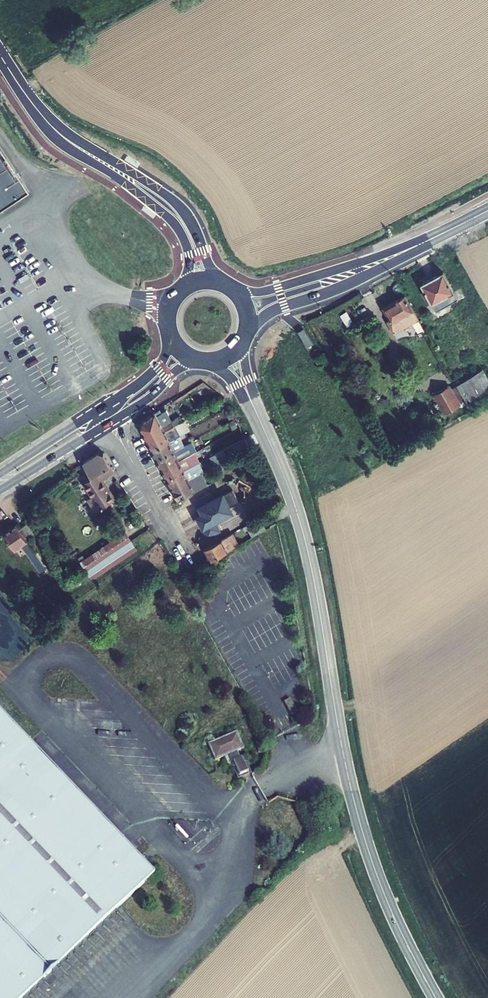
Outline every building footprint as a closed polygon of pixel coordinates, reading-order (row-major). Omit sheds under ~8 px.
[(29,191),(0,148),(0,210),(29,191)] [(8,263),(11,268),(21,263),(19,258),(8,263)] [(443,271),(421,284),(432,304),(447,295),(451,302),(458,298),(443,271)] [(395,332),(418,318),(404,295),(384,307),(391,319),(388,320),(395,332)] [(447,295),(432,304),(436,310),(451,302),(447,295)] [(313,343),(306,329),(301,331),(308,345),(313,343)] [(10,345),(13,350),(23,344),(20,339),(10,345)] [(449,374),(470,407),(487,396),(487,379),(482,369),(479,371),(472,360),(449,374)] [(447,385),(433,394),(445,413),(459,405),(447,385)] [(230,408),(225,410),(229,417),(234,415),(230,408)] [(159,410),(141,421),(140,427),(147,440),(183,420),(180,416),(172,420),(166,410),(161,413),(159,410)] [(184,423),(183,420),(147,440),(152,450),(179,435),(180,435),(177,427),(184,423)] [(184,423),(177,427),(180,435),(188,430),(184,423)] [(184,445),(179,435),(152,450),(157,459),(182,446),(184,445)] [(185,450),(182,446),(157,459),(162,469),(187,455),(194,452),(191,447),(185,450)] [(205,450),(203,447),(194,452),(196,455),(205,450)] [(228,459),(223,449),(209,457),(215,466),(228,459)] [(103,453),(99,452),(82,463),(91,477),(84,482),(92,495),(88,498),(96,510),(117,497),(104,478),(114,471),(103,453)] [(194,452),(187,455),(162,469),(168,479),(198,463),(200,462),(196,455),(194,452)] [(232,468),(228,459),(215,466),(219,474),(232,468)] [(198,463),(168,479),(173,489),(201,474),(203,473),(198,463)] [(207,485),(201,474),(173,489),(178,500),(207,485)] [(116,476),(111,478),(117,491),(122,489),(116,476)] [(223,493),(197,507),(200,513),(194,517),(207,541),(221,533),(216,523),(234,513),(230,507),(239,502),(233,490),(224,495),(223,493)] [(266,529),(260,517),(246,525),(253,537),(266,529)] [(16,524),(4,533),(16,550),(22,545),(41,571),(47,567),(28,541),(36,535),(27,522),(19,528),(16,524)] [(89,556),(84,559),(90,567),(131,540),(125,532),(89,556)] [(240,544),(233,532),(204,549),(211,561),(240,544)] [(137,549),(131,540),(90,567),(92,571),(96,576),(137,549)] [(153,877),(0,714),(0,997),(24,997),(153,877)] [(236,734),(206,746),(212,761),(222,757),(226,767),(232,765),(237,777),(246,774),(240,758),(238,760),(235,753),(243,750),(236,734)] [(155,994),(150,989),(141,997),(151,997),(155,994)]
